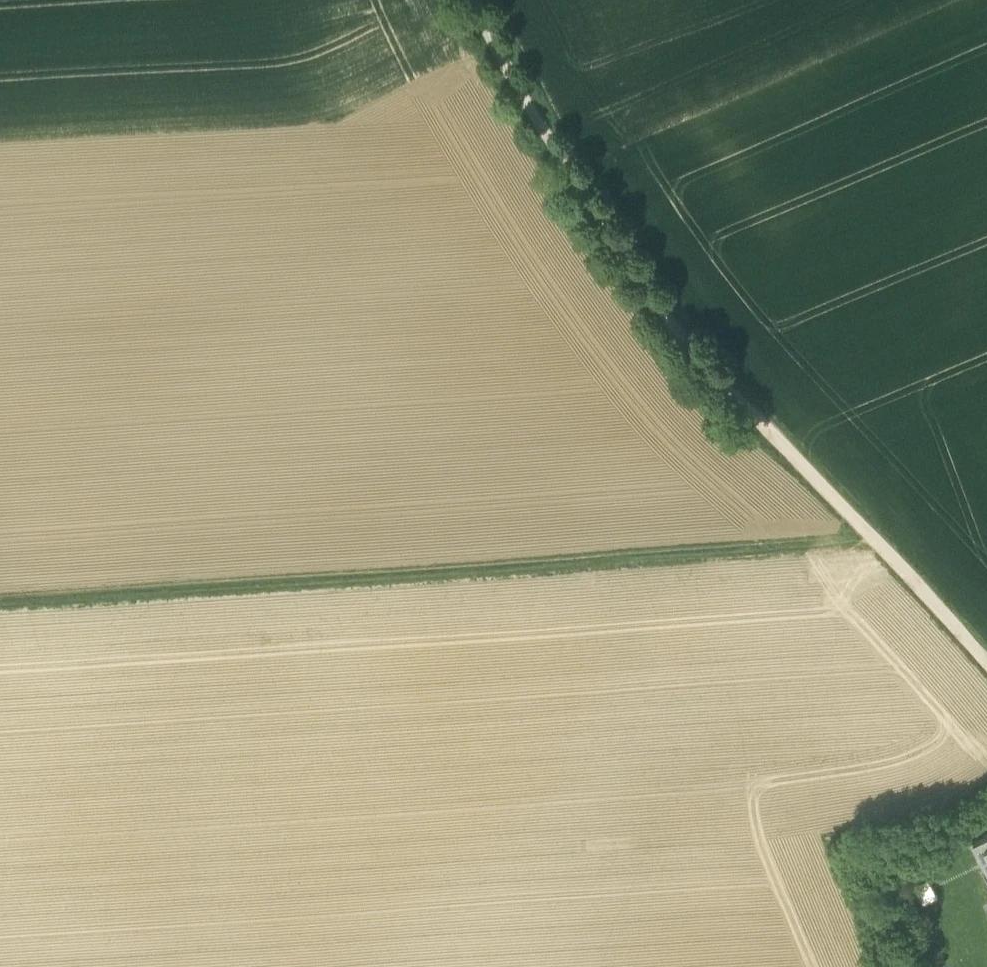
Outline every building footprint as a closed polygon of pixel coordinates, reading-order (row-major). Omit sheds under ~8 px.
[(972,844),(986,874),(986,856),(983,848),(986,846),(986,837),(972,844)]
